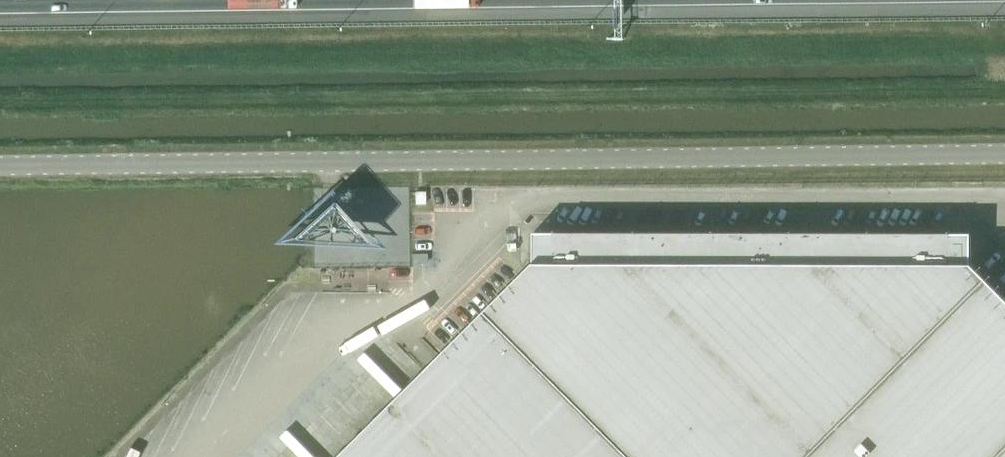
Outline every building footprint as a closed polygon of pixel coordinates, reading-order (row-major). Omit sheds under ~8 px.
[(971,262),(971,232),(950,232),(950,229),(948,229),(948,232),(870,232),(870,229),(868,229),(868,232),(792,231),(792,229),(791,229),(791,231),(714,231),(714,228),(713,228),(713,231),(636,231),(636,228),(635,228),(635,231),(556,231),(556,228),(555,228),(555,231),(534,231),(534,261),(361,434),(337,456),(1004,456),(1004,296),(971,262)]
